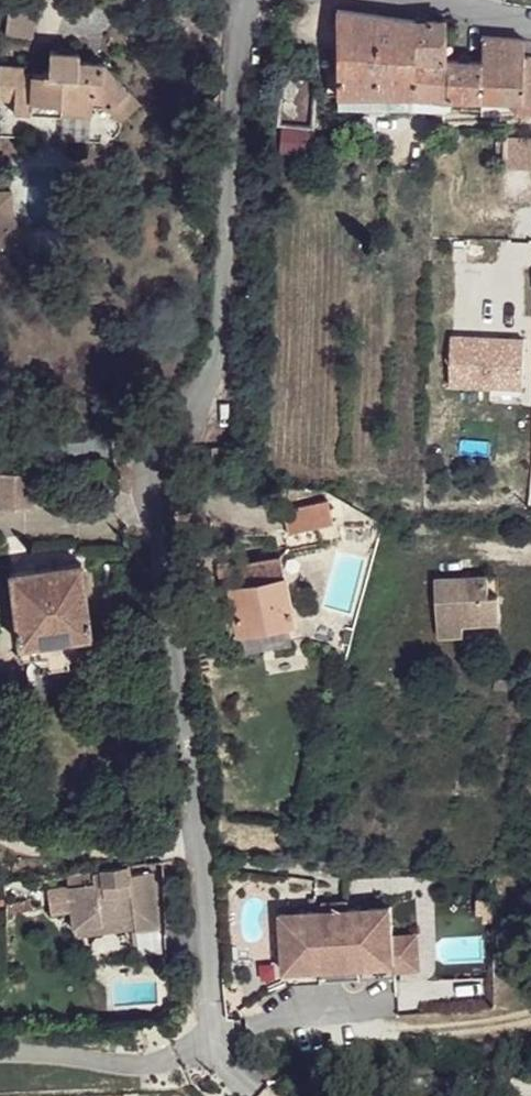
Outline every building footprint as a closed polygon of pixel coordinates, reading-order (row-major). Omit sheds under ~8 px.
[(30,11),(4,8),(0,38),(26,41),(30,11)] [(336,10),(338,95),(413,95),(415,61),(415,20),(336,10)] [(415,20),(415,61),(442,60),(443,60),(442,32),(442,24),(441,18),(415,20)] [(451,33),(451,25),(442,24),(442,32),(451,33)] [(481,35),(481,62),(479,62),(478,100),(488,100),(516,100),(522,101),(523,62),(522,55),(523,39),(481,35)] [(137,107),(101,67),(79,63),(78,55),(49,56),(48,79),(22,77),(22,70),(0,70),(0,101),(13,102),(13,116),(60,118),(62,115),(90,116),(90,102),(101,103),(119,123),(137,107)] [(413,95),(441,98),(446,98),(447,60),(443,60),(442,60),(415,61),(413,95)] [(459,60),(447,60),(446,98),(478,100),(479,62),(459,60)] [(530,101),(530,62),(523,62),(522,101),(530,101)] [(413,109),(413,95),(338,95),(338,110),(413,109)] [(413,109),(445,110),(445,109),(446,98),(441,98),(413,95),(413,109)] [(478,109),(478,100),(446,98),(445,109),(478,109)] [(478,100),(478,109),(487,110),(488,100),(478,100)] [(516,100),(488,100),(487,110),(487,112),(516,112),(516,100)] [(516,100),(516,112),(526,112),(530,111),(530,101),(522,101),(516,100)] [(503,136),(504,164),(530,164),(530,135),(503,136)] [(0,200),(0,250),(19,240),(6,219),(5,200),(0,200)] [(0,472),(0,507),(30,508),(31,473),(0,472)] [(327,499),(283,509),(288,533),(317,526),(333,523),(327,499)] [(333,523),(317,526),(321,543),(342,535),(337,521),(333,523)] [(232,593),(238,631),(256,628),(292,623),(282,560),(219,570),(223,594),(232,593)] [(90,635),(81,564),(11,573),(20,644),(90,635)] [(435,581),(439,636),(501,631),(499,596),(490,597),(488,578),(435,581)] [(292,623),(256,628),(261,655),(297,649),(292,623)] [(98,917),(130,915),(132,929),(155,928),(153,874),(127,875),(127,864),(93,867),(94,881),(68,883),(48,885),(49,907),(67,906),(70,925),(99,923),(98,917)] [(334,919),(334,932),(349,932),(349,919),(354,918),(354,911),(329,911),(329,919),(334,919)] [(99,923),(70,925),(70,933),(132,929),(130,915),(98,917),(99,923)] [(334,919),(286,919),(286,991),(397,991),(397,985),(397,950),(397,918),(349,919),(349,932),(334,932),(334,919)] [(155,928),(132,929),(133,958),(156,957),(155,928)] [(421,949),(397,950),(397,985),(422,984),(421,949)] [(162,1004),(162,1018),(174,1017),(172,1004),(162,1004)]
